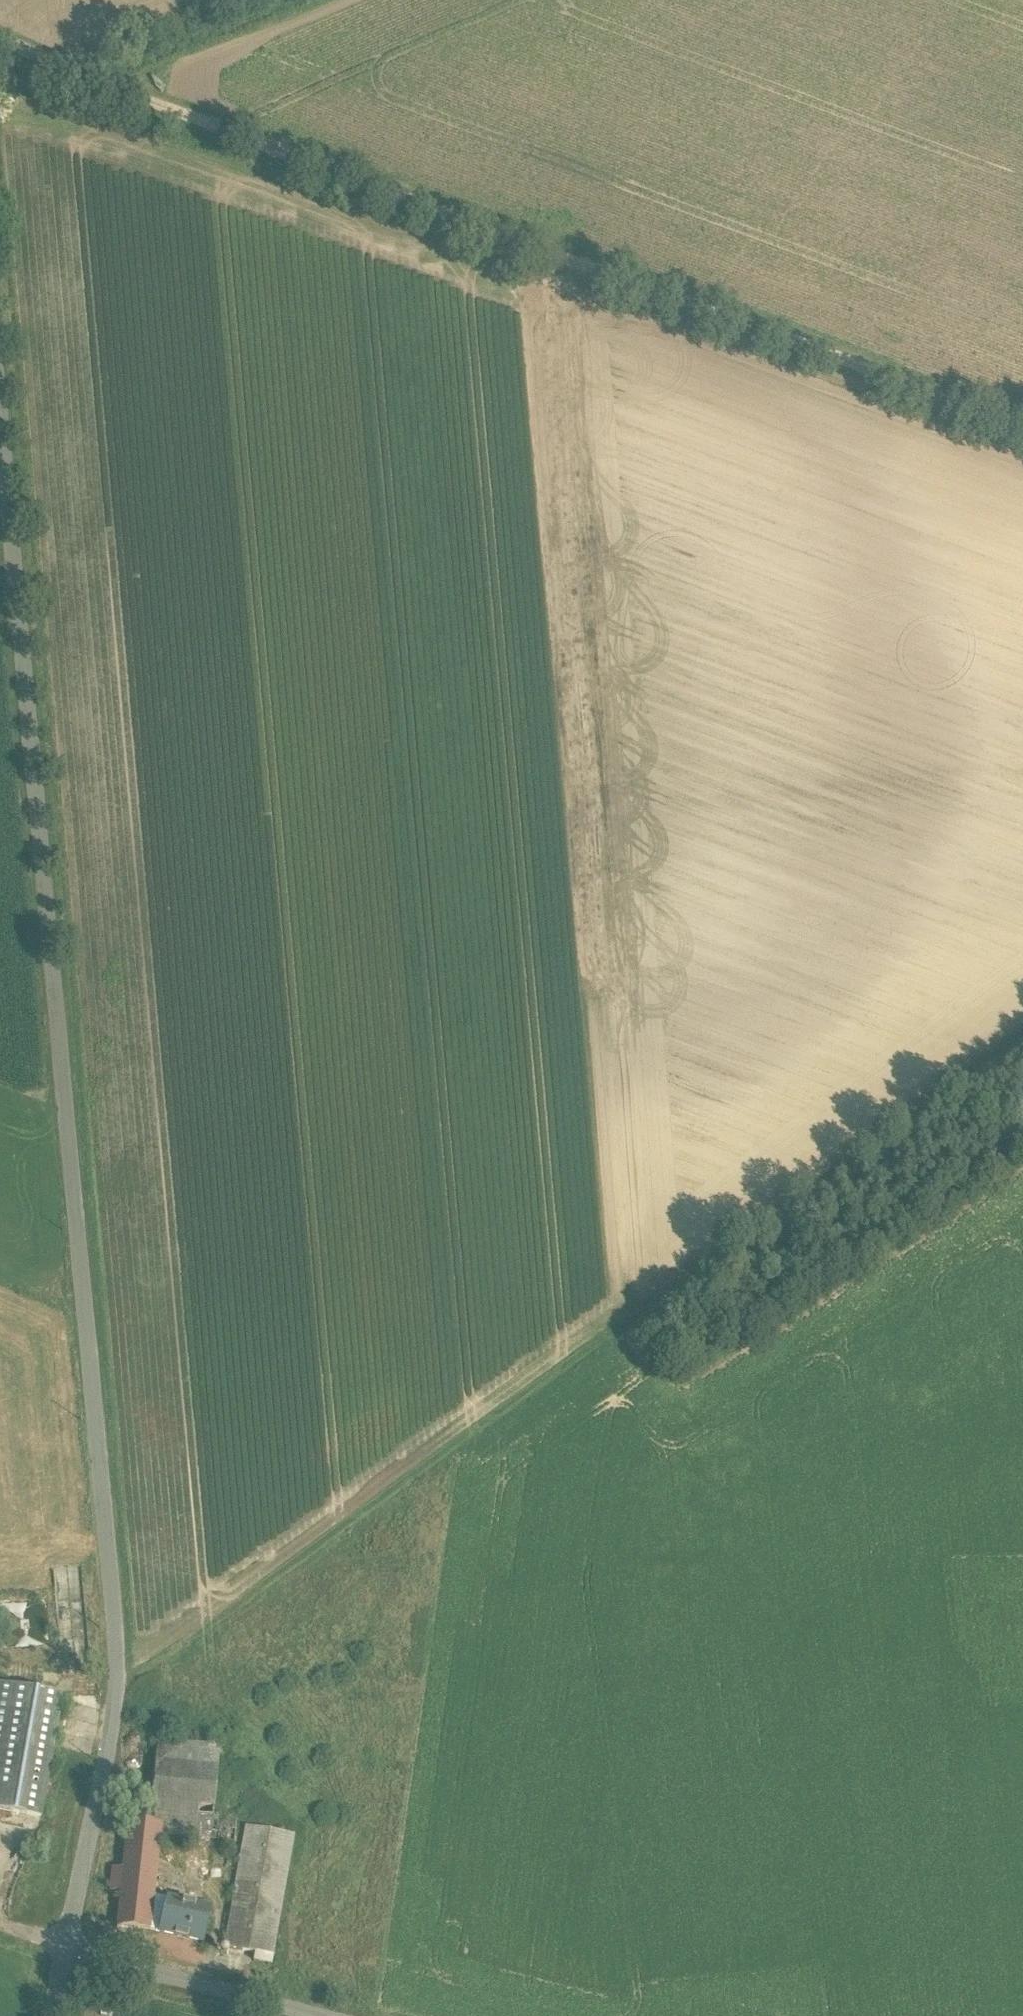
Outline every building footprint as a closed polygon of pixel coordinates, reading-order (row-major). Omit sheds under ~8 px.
[(61,1695),(0,1684),(0,1811),(40,1817),(61,1695)] [(212,1816),(219,1746),(157,1741),(149,1802),(130,1801),(126,1832),(116,1830),(108,1890),(122,1893),(116,1927),(159,1935),(166,1898),(155,1895),(161,1836),(233,1844),(235,1819),(212,1816)] [(270,1965),(293,1836),(245,1827),(223,1948),(221,1948),(219,1957),(219,1958),(237,1961),(238,1951),(239,1951),(253,1954),(252,1962),(253,1962),(270,1965)] [(159,1935),(201,1943),(202,1943),(209,1907),(208,1906),(167,1896),(166,1896),(159,1935)]
